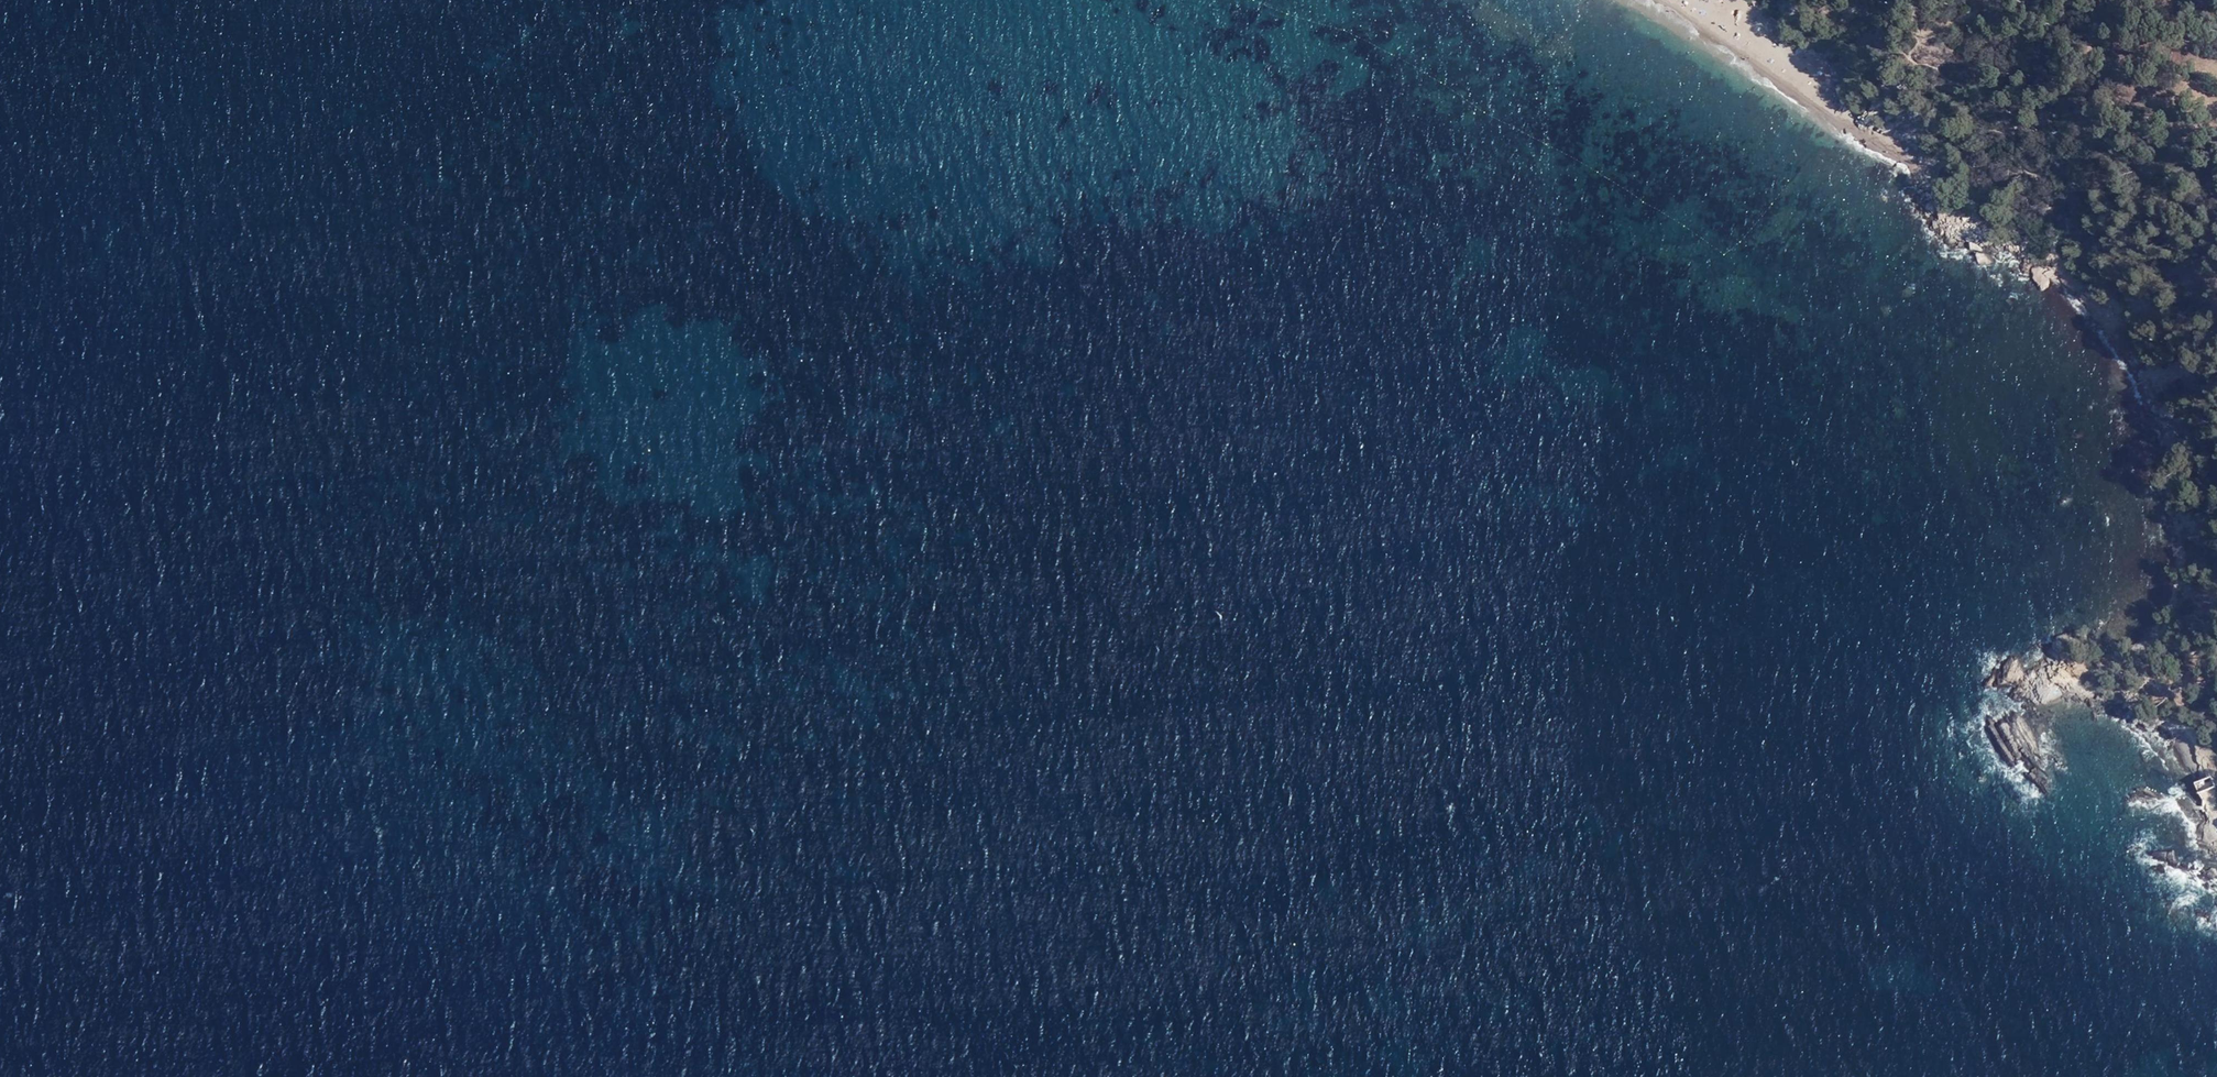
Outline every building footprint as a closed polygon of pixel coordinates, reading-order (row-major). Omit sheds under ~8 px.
[(2201,796),(2215,789),(2215,788),(2216,787),(2216,783),(2216,782),(2213,783),(2211,779),(2196,786),(2199,790),(2201,796)]
